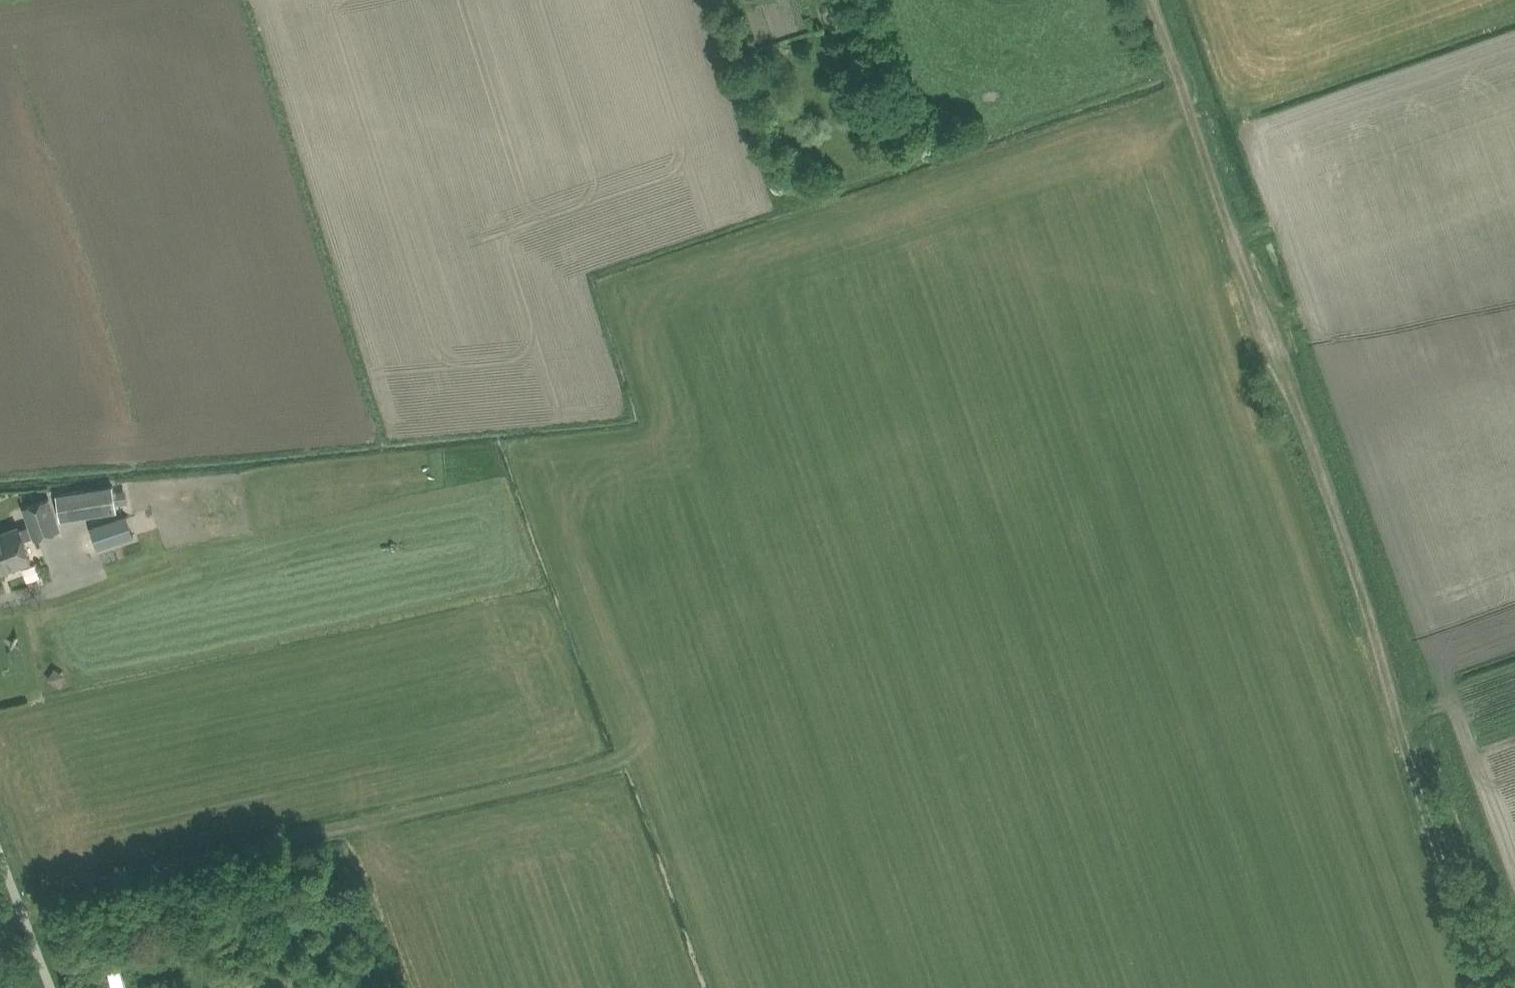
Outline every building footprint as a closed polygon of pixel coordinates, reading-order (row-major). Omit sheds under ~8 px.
[(1211,56),(1216,70),(1229,66),(1224,52),(1211,56)] [(57,493),(61,519),(118,510),(114,484),(57,493)] [(3,569),(31,560),(24,539),(35,535),(36,537),(60,529),(48,497),(24,506),(31,524),(20,528),(19,526),(0,533),(0,571),(3,569)] [(104,523),(91,527),(98,547),(110,543),(104,523)]
